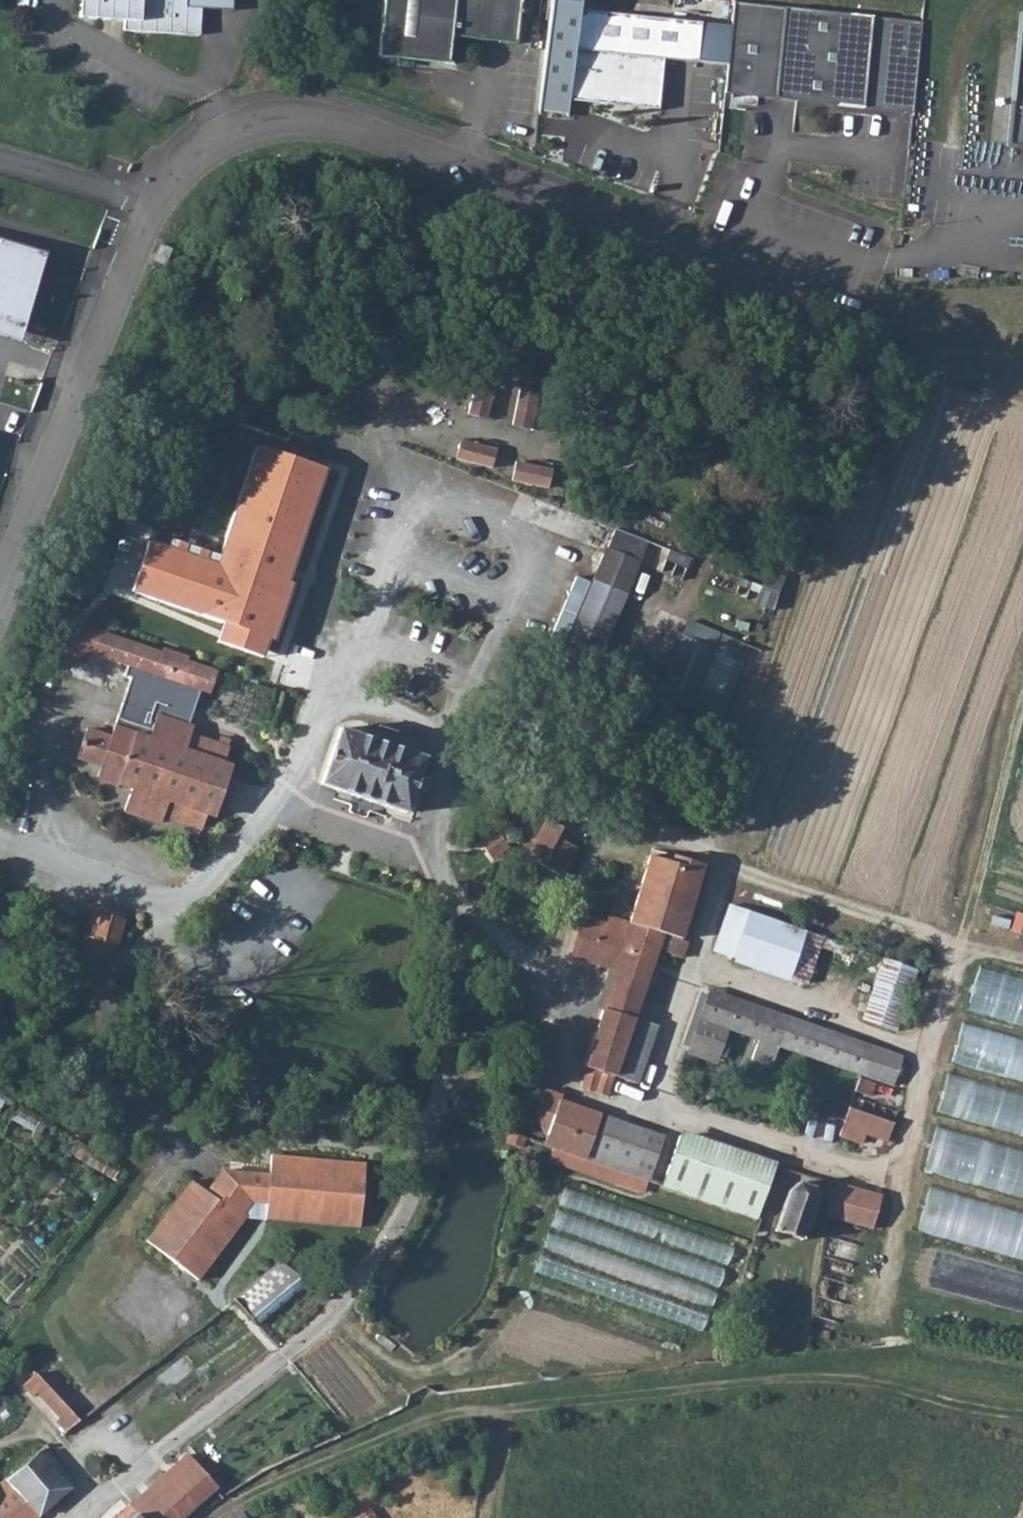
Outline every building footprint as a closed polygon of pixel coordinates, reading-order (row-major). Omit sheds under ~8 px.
[(80,17),(125,20),(125,30),(199,34),(201,8),(232,10),(232,0),(81,0),(80,17)] [(376,57),(447,64),(450,37),(515,44),(520,0),(382,0),(376,57)] [(734,2),(724,93),(913,113),(923,21),(734,2)] [(579,10),(570,100),(658,109),(664,59),(697,62),(702,22),(579,10)] [(1007,145),(1022,147),(1022,22),(1020,22),(1007,145)] [(24,329),(47,253),(0,239),(0,336),(20,342),(24,329)] [(173,248),(162,244),(155,261),(166,265),(173,248)] [(519,427),(536,433),(548,398),(531,392),(519,427)] [(335,451),(262,422),(218,535),(199,582),(272,611),(335,451)] [(467,423),(461,440),(495,452),(501,435),(467,423)] [(536,446),(530,463),(565,476),(571,458),(536,446)] [(137,558),(199,582),(218,535),(156,510),(137,558)] [(619,529),(611,547),(644,561),(651,542),(619,529)] [(564,655),(596,669),(644,561),(611,547),(564,655)] [(694,558),(672,550),(663,572),(685,580),(694,558)] [(262,638),(272,611),(199,582),(189,609),(262,638)] [(765,586),(758,603),(762,605),(776,610),(782,593),(765,586)] [(685,633),(716,647),(722,633),(691,619),(685,633)] [(130,666),(205,690),(214,693),(222,670),(191,660),(193,655),(167,646),(165,650),(85,623),(73,658),(91,664),(95,654),(130,666)] [(660,692),(691,705),(705,674),(716,647),(685,633),(660,692)] [(716,647),(734,654),(740,640),(722,633),(716,647)] [(734,654),(749,661),(755,647),(745,642),(740,640),(734,654)] [(702,710),(724,719),(749,661),(734,654),(716,647),(705,674),(691,705),(702,710)] [(564,655),(560,665),(592,679),(596,669),(564,655)] [(205,690),(130,666),(127,675),(134,677),(123,710),(120,718),(155,729),(160,713),(193,724),(198,710),(205,690)] [(93,717),(117,725),(120,718),(123,710),(98,701),(93,717)] [(155,729),(120,718),(117,725),(114,734),(90,726),(79,759),(103,768),(100,778),(128,788),(133,789),(126,812),(163,825),(166,817),(205,831),(207,826),(210,815),(218,818),(223,803),(231,805),(235,793),(240,781),(231,778),(236,764),(228,761),(233,745),(231,744),(233,738),(225,735),(223,742),(195,732),(197,725),(193,724),(160,713),(155,729)] [(366,799),(411,813),(422,779),(428,757),(394,744),(398,730),(380,724),(377,730),(375,738),(341,727),(322,784),(366,799)] [(279,742),(281,738),(279,734),(274,734),(272,739),(274,743),(279,742)] [(487,822),(507,828),(512,814),(492,807),(487,822)] [(538,861),(565,876),(581,847),(570,841),(561,836),(563,832),(566,828),(550,819),(536,843),(545,848),(538,861)] [(490,851),(506,838),(502,832),(485,845),(490,851)] [(490,851),(494,857),(511,844),(506,838),(490,851)] [(545,848),(536,843),(531,851),(529,856),(538,861),(545,848)] [(631,921),(685,939),(709,865),(675,854),(673,861),(652,854),(651,860),(631,921)] [(184,855),(179,867),(190,871),(195,859),(184,855)] [(716,950),(735,957),(752,910),(732,903),(716,950)] [(86,933),(80,959),(93,961),(98,959),(114,953),(115,945),(122,946),(129,919),(114,915),(100,910),(93,935),(86,933)] [(776,973),(793,979),(802,953),(810,930),(752,910),(735,957),(735,959),(776,973)] [(1013,930),(1022,933),(1022,913),(1019,911),(1013,930)] [(605,1007),(639,1017),(642,1009),(658,964),(663,949),(687,957),(692,942),(685,939),(631,921),(612,914),(611,917),(610,920),(587,913),(573,957),(583,960),(593,963),(616,971),(615,973),(611,988),(609,995),(607,1000),(605,1007)] [(802,953),(820,959),(824,947),(828,937),(810,930),(802,953)] [(824,947),(882,967),(886,957),(828,937),(824,947)] [(802,953),(793,979),(811,985),(820,959),(802,953)] [(864,1019),(898,1031),(920,968),(886,957),(882,967),(871,998),(864,1019)] [(971,1010),(1022,1024),(1022,977),(983,966),(971,1010)] [(879,1062),(902,1070),(907,1054),(870,1042),(858,1038),(849,1035),(817,1024),(809,1021),(775,1010),(743,999),(741,998),(719,991),(712,988),(710,996),(740,1006),(882,1055),(879,1062)] [(732,1030),(740,1006),(710,996),(706,1007),(702,1019),(732,1030)] [(740,1006),(732,1030),(762,1040),(783,1047),(896,1086),(902,1070),(879,1062),(882,1055),(740,1006)] [(630,1045),(639,1017),(605,1007),(603,1016),(597,1035),(630,1045)] [(630,1045),(620,1076),(643,1083),(644,1079),(650,1062),(655,1044),(662,1024),(644,1019),(639,1017),(630,1045)] [(727,1044),(732,1030),(702,1019),(694,1041),(692,1047),(722,1057),(727,1059),(732,1046),(727,1044)] [(956,1061),(1022,1080),(1022,1036),(968,1021),(956,1061)] [(620,1076),(630,1045),(597,1035),(591,1056),(588,1067),(590,1067),(620,1076)] [(783,1047),(762,1040),(755,1060),(776,1068),(783,1047)] [(692,1047),(690,1054),(720,1064),(722,1057),(692,1047)] [(620,1076),(590,1067),(583,1088),(613,1097),(615,1093),(620,1076)] [(941,1112),(1022,1134),(1022,1092),(953,1072),(941,1112)] [(859,1090),(875,1095),(879,1083),(863,1078),(859,1090)] [(538,1116),(544,1127),(550,1134),(548,1139),(547,1145),(556,1148),(589,1160),(605,1113),(574,1101),(564,1098),(565,1094),(557,1091),(548,1088),(538,1116)] [(869,1135),(890,1142),(897,1123),(853,1107),(846,1125),(842,1136),(866,1144),(869,1135)] [(589,1160),(651,1181),(652,1182),(669,1135),(662,1133),(621,1118),(605,1113),(589,1160)] [(928,1170),(1022,1197),(1022,1148),(941,1125),(928,1170)] [(698,1197),(717,1140),(692,1132),(685,1129),(668,1179),(665,1186),(698,1197)] [(511,1132),(508,1142),(518,1144),(524,1146),(524,1144),(527,1145),(530,1138),(511,1132)] [(717,1140),(698,1197),(760,1219),(761,1218),(779,1165),(780,1162),(717,1140)] [(556,1148),(552,1161),(646,1194),(651,1181),(589,1160),(556,1148)] [(265,1203),(270,1203),(269,1219),(363,1227),(367,1191),(369,1162),(275,1153),(273,1173),(250,1171),(226,1169),(209,1191),(195,1180),(149,1239),(179,1261),(188,1268),(202,1279),(251,1216),(247,1213),(255,1202),(265,1203)] [(807,1238),(819,1199),(816,1185),(802,1180),(792,1190),(780,1229),(778,1230),(780,1232),(781,1231),(793,1235),(804,1239),(805,1240),(808,1239),(807,1238)] [(830,1217),(876,1229),(885,1195),(857,1187),(840,1182),(835,1199),(830,1217)] [(922,1230),(1022,1258),(1022,1211),(934,1186),(922,1230)] [(738,1246),(569,1187),(563,1205),(731,1264),(738,1246)] [(729,1268),(561,1210),(555,1228),(722,1286),(729,1268)] [(721,1291),(553,1232),(547,1249),(715,1308),(721,1291)] [(712,1312),(545,1253),(539,1271),(706,1330),(712,1312)] [(247,1310),(261,1326),(311,1283),(283,1261),(236,1298),(238,1300),(247,1310)] [(41,1372),(25,1385),(31,1393),(35,1396),(39,1392),(49,1403),(53,1408),(62,1418),(59,1421),(61,1424),(69,1433),(83,1421),(41,1372)] [(10,1478),(43,1517),(49,1512),(76,1487),(44,1449),(10,1478)] [(135,1503),(145,1517),(187,1517),(218,1490),(221,1487),(191,1453),(172,1470),(135,1503)] [(10,1478),(9,1477),(0,1485),(0,1517),(42,1517),(43,1517),(10,1478)] [(135,1503),(118,1517),(145,1517),(135,1503)] [(246,1510),(234,1517),(250,1517),(246,1510)]
